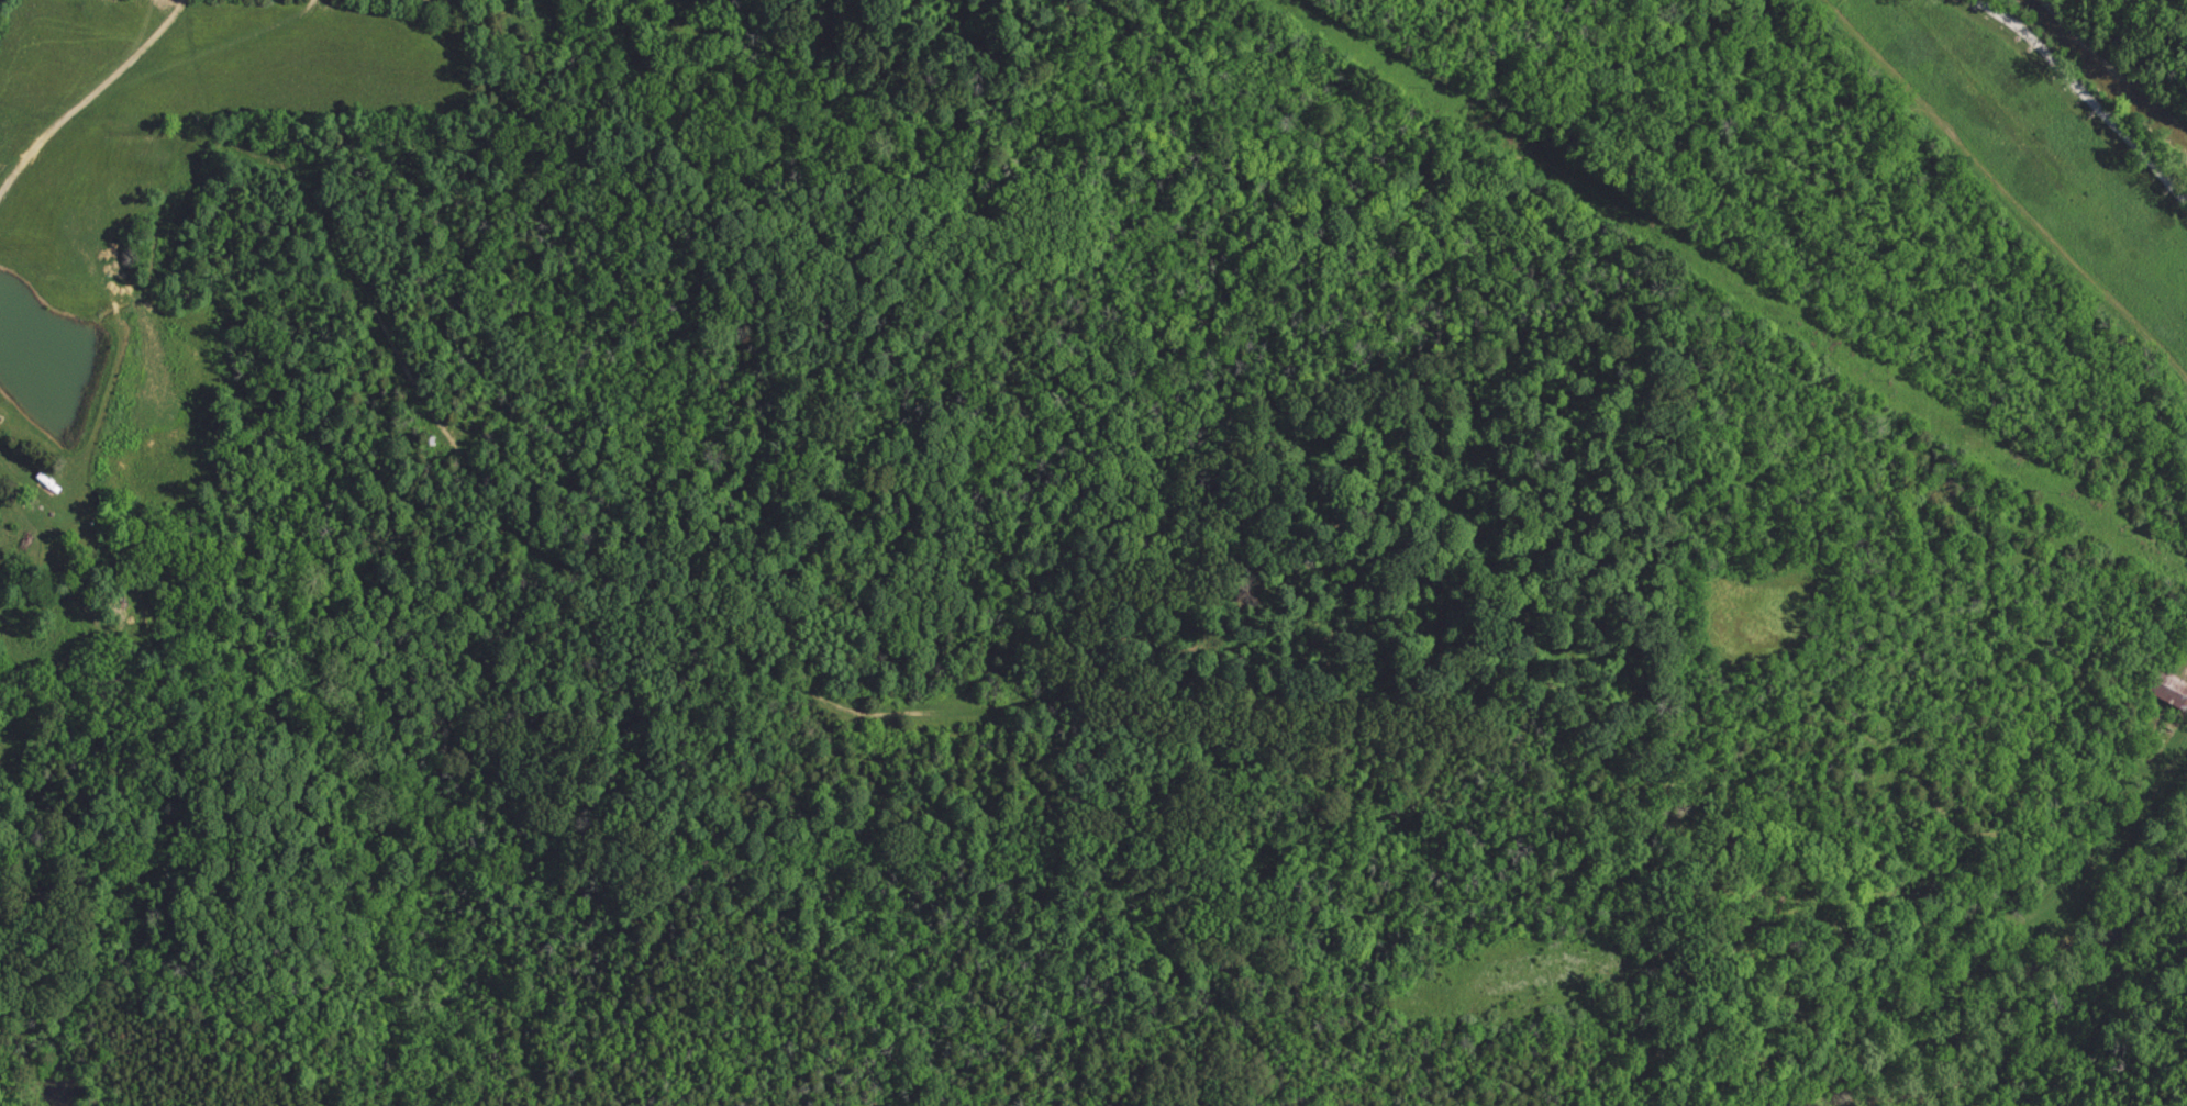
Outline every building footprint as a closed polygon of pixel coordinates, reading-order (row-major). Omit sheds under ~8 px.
[(2186,682),(2162,668),(2148,692),(2184,712),(2186,706),(2186,680),(2186,682)]
